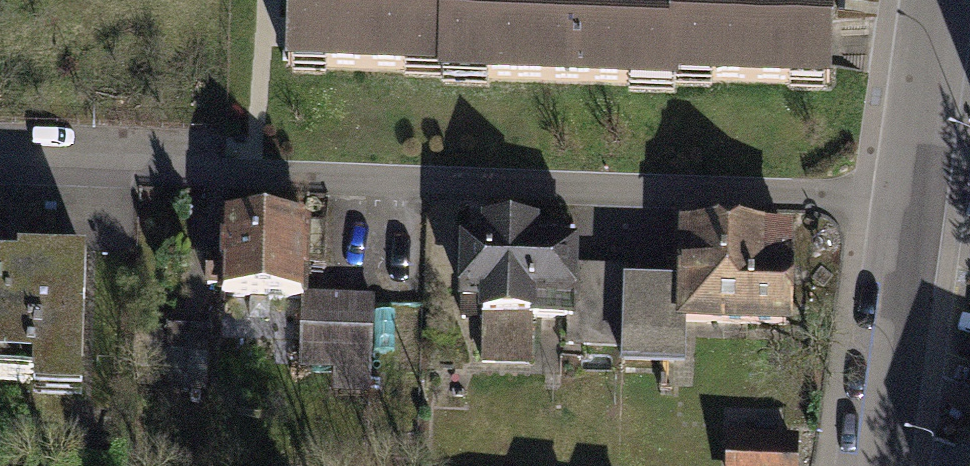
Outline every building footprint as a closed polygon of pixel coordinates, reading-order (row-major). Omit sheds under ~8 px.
[(282,68),(446,72),(447,0),(284,0),(282,68)] [(665,0),(447,0),(446,72),(445,85),(663,90),(664,78),(665,0)] [(831,82),(833,0),(665,0),(664,78),(831,82)] [(572,223),(463,221),(461,321),(483,322),(483,358),(527,359),(528,323),(562,323),(561,342),(585,342),(585,355),(678,357),(678,324),(679,283),(619,281),(619,266),(571,265),(572,223)] [(220,295),(305,300),(306,294),(309,226),(224,222),(220,295)] [(835,230),(680,226),(679,283),(678,324),(788,327),(789,289),(834,290),(835,230)] [(31,382),(31,395),(79,396),(83,258),(14,255),(14,265),(0,265),(0,381),(31,382)] [(375,297),(306,294),(305,300),(302,367),(335,369),(334,390),(370,392),(375,297)] [(734,431),(732,465),(800,465),(801,433),(734,431)]
